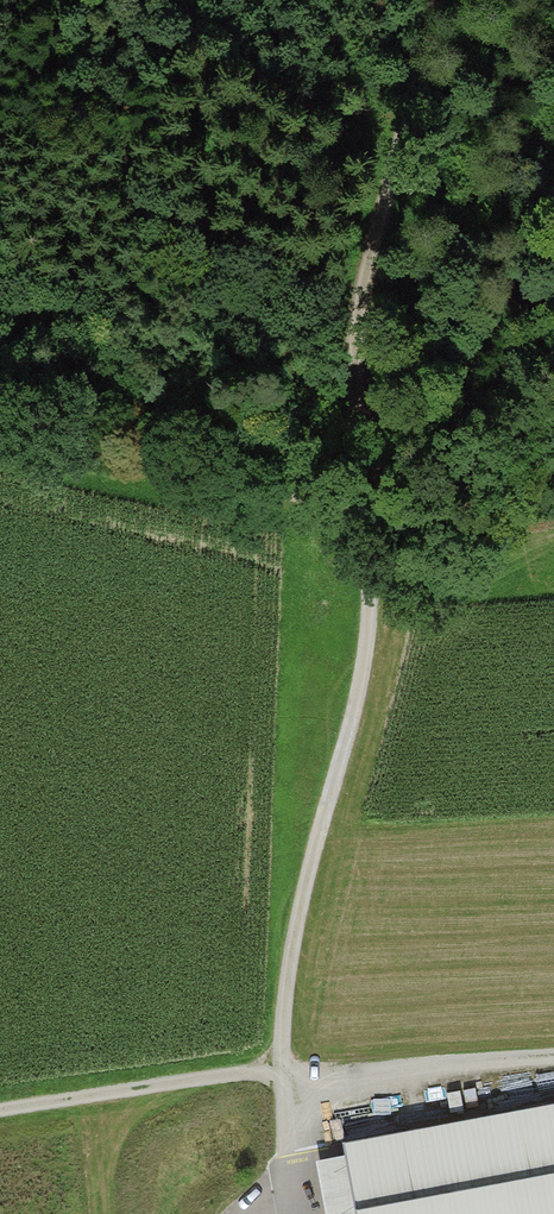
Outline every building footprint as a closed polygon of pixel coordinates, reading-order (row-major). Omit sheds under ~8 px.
[(310,1152),(323,1213),(553,1213),(553,1101),(310,1152)]
